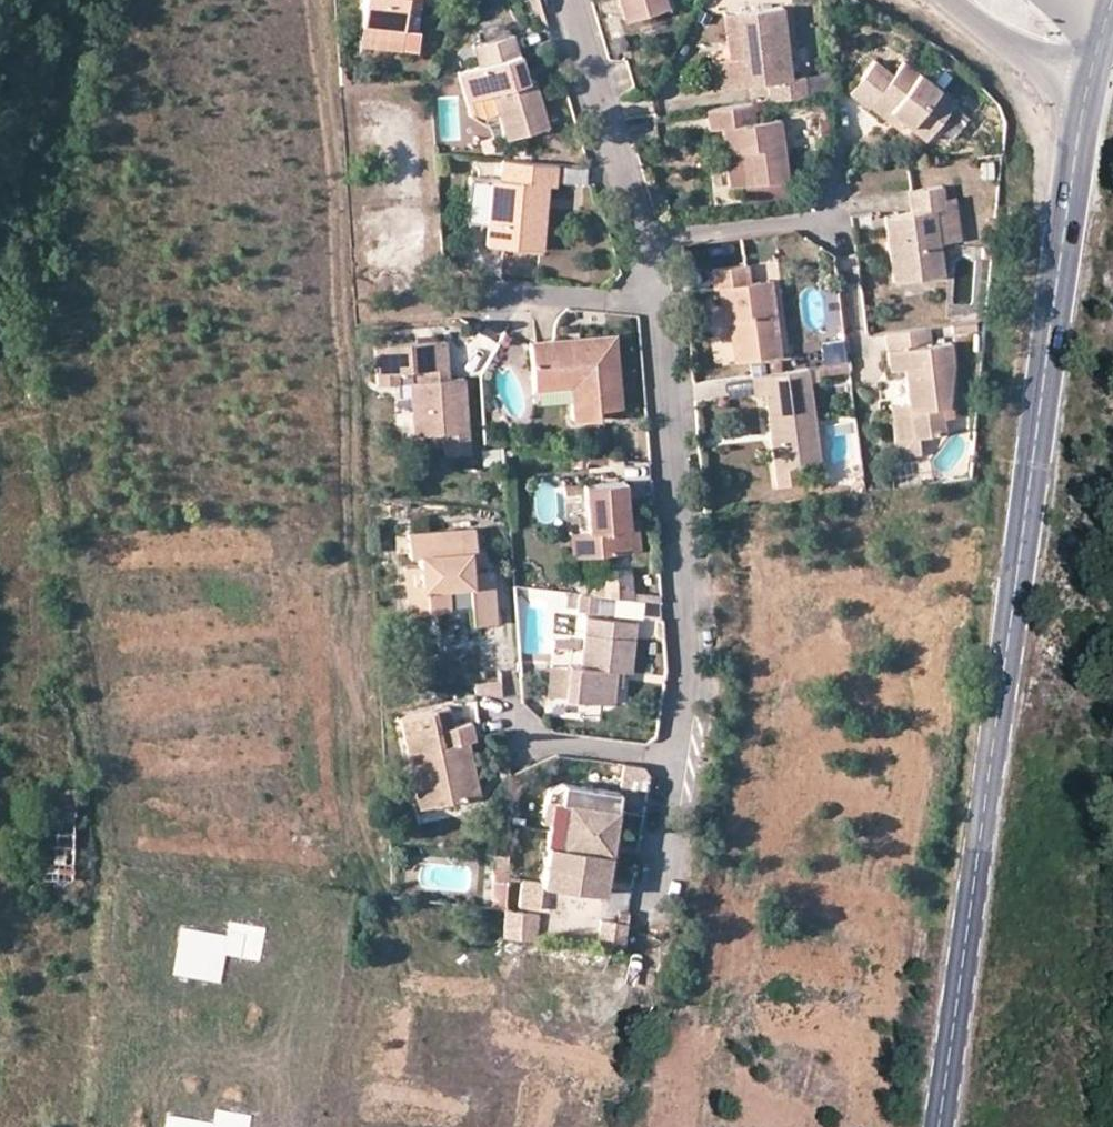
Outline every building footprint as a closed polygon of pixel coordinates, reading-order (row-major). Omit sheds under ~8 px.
[(403,31),(405,5),(406,0),(364,0),(361,27),(403,31)] [(623,19),(667,7),(665,0),(618,0),(623,19)] [(770,103),(805,99),(802,81),(791,82),(781,10),(736,16),(742,60),(729,62),(725,62),(729,90),(767,85),(770,103)] [(723,18),(729,62),(742,60),(736,16),(723,18)] [(403,31),(361,27),(359,44),(401,49),(403,31)] [(511,35),(472,46),(477,65),(457,71),(465,101),(491,94),(504,139),(547,126),(533,80),(525,82),(511,35)] [(715,92),(729,90),(725,62),(712,64),(715,92)] [(867,112),(869,109),(875,103),(904,125),(927,142),(956,103),(903,64),(892,77),(873,63),(847,97),(867,112)] [(900,132),(904,125),(875,103),(869,109),(900,132)] [(750,106),(707,111),(708,130),(722,127),(729,185),(785,179),(779,121),(753,123),(750,106)] [(555,166),(501,160),(498,181),(490,179),(482,246),(538,251),(545,186),(553,187),(555,166)] [(914,213),(886,216),(895,282),(944,275),(940,239),(936,209),(948,208),(946,197),(945,185),(911,190),(914,213)] [(936,209),(940,239),(961,236),(956,196),(946,197),(948,208),(936,209)] [(745,266),(712,270),(714,289),(719,289),(724,323),(731,323),(736,363),(779,357),(773,314),(762,316),(759,282),(747,283),(745,266)] [(471,270),(443,267),(444,276),(471,279),(471,270)] [(770,281),(759,282),(762,316),(773,314),(770,281)] [(930,343),(927,328),(885,333),(887,349),(930,343)] [(818,340),(821,358),(845,355),(842,337),(818,340)] [(528,346),(532,391),(568,387),(569,402),(570,422),(598,419),(596,409),(618,407),(612,339),(567,344),(567,342),(528,346)] [(398,372),(428,371),(447,369),(444,340),(374,347),(378,387),(398,385),(398,372)] [(930,343),(887,349),(890,372),(905,370),(908,404),(912,438),(920,437),(945,434),(942,407),(950,406),(955,364),(952,340),(930,343)] [(844,357),(818,364),(823,383),(850,376),(844,357)] [(447,369),(428,371),(428,383),(447,381),(447,369)] [(786,372),(750,377),(752,396),(764,394),(768,434),(776,434),(780,469),(794,467),(816,464),(808,388),(788,391),(786,372)] [(463,380),(447,381),(428,383),(411,384),(416,436),(445,435),(446,455),(469,452),(463,380)] [(533,406),(569,402),(568,387),(532,391),(533,406)] [(912,438),(908,404),(891,406),(896,441),(912,438)] [(776,434),(768,434),(774,486),(796,484),(794,467),(780,469),(776,434)] [(922,454),(920,437),(912,438),(896,441),(899,457),(922,454)] [(586,531),(579,531),(582,556),(627,552),(622,483),(583,487),(584,496),(586,531)] [(584,496),(583,487),(563,488),(564,497),(584,496)] [(470,529),(408,533),(409,556),(418,556),(421,587),(416,587),(418,612),(446,609),(444,587),(469,586),(471,625),(492,623),(488,573),(467,574),(466,550),(472,550),(470,529)] [(568,557),(582,556),(579,531),(566,532),(568,557)] [(610,597),(633,600),(629,574),(607,577),(610,597)] [(579,594),(577,612),(591,614),(593,595),(579,594)] [(578,667),(565,666),(562,699),(609,705),(611,685),(613,671),(620,672),(628,673),(634,622),(584,617),(578,667)] [(554,699),(562,699),(565,666),(558,665),(558,667),(548,666),(544,695),(554,696),(554,699)] [(618,686),(620,672),(613,671),(611,685),(618,686)] [(476,693),(502,697),(501,683),(476,684),(476,693)] [(405,754),(410,776),(433,772),(435,788),(438,804),(477,796),(465,742),(471,742),(468,724),(449,727),(445,708),(398,717),(405,754)] [(642,766),(621,763),(619,779),(647,783),(648,771),(642,766)] [(413,792),(435,788),(433,772),(410,776),(413,792)] [(597,809),(599,791),(560,786),(558,803),(558,805),(564,805),(555,875),(604,881),(608,855),(599,854),(601,844),(609,846),(613,811),(597,809)] [(74,836),(77,790),(55,788),(53,835),(74,836)] [(616,794),(599,791),(597,809),(613,811),(616,794)] [(555,875),(564,805),(558,805),(558,803),(552,802),(541,882),(540,887),(602,895),(604,881),(555,875)] [(75,840),(40,839),(39,880),(74,881),(75,840)] [(608,855),(609,846),(601,844),(599,854),(608,855)] [(505,882),(507,848),(493,847),(492,882),(505,882)] [(518,911),(505,910),(502,936),(533,940),(540,887),(541,882),(522,879),(518,911)] [(503,909),(505,882),(492,882),(491,908),(503,909)] [(627,923),(600,919),(597,944),(624,947),(627,923)] [(226,935),(181,927),(173,975),(221,983),(226,956),(260,962),(266,928),(229,921),(226,935)] [(167,1115),(165,1126),(250,1126),(252,1115),(215,1109),(212,1123),(167,1115)]
